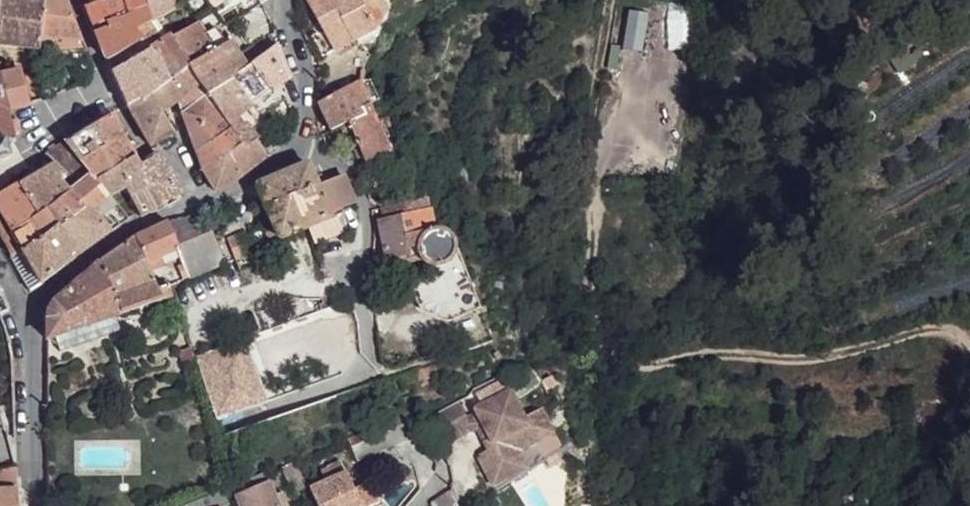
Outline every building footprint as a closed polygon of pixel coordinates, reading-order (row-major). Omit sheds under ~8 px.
[(0,6),(0,46),(40,50),(41,28),(42,0),(1,0),(0,6)] [(41,28),(58,32),(80,36),(67,1),(62,0),(42,0),(41,28)] [(96,34),(128,16),(149,8),(147,4),(146,0),(108,0),(93,4),(92,3),(84,5),(96,34)] [(147,4),(149,8),(154,20),(155,22),(175,8),(173,0),(146,0),(147,4)] [(175,8),(185,0),(173,0),(175,8)] [(200,15),(211,8),(208,4),(205,0),(188,0),(200,15)] [(334,52),(376,33),(387,12),(378,0),(305,0),(319,26),(334,52)] [(96,34),(107,60),(141,39),(137,30),(154,20),(149,8),(128,16),(96,34)] [(107,60),(112,73),(111,73),(112,75),(165,44),(165,43),(155,22),(154,20),(137,30),(141,39),(107,60)] [(191,68),(200,80),(237,56),(228,41),(225,43),(215,28),(204,35),(197,23),(172,39),(191,68)] [(308,31),(321,58),(334,52),(319,26),(308,31)] [(40,50),(58,53),(86,51),(80,36),(58,32),(41,28),(40,50)] [(112,75),(126,107),(141,98),(143,101),(152,95),(150,93),(191,68),(172,39),(165,43),(165,44),(112,75)] [(245,68),(246,69),(232,79),(251,107),(253,106),(278,87),(290,79),(277,45),(245,68)] [(201,83),(209,94),(232,79),(246,69),(245,68),(237,56),(200,80),(201,83)] [(152,95),(162,113),(177,103),(177,102),(181,99),(180,97),(201,83),(200,80),(191,68),(150,93),(152,95)] [(6,111),(30,106),(21,72),(2,76),(0,77),(0,89),(6,111)] [(220,112),(228,123),(237,117),(251,107),(232,79),(209,94),(220,112)] [(317,103),(329,131),(347,123),(347,122),(371,111),(357,81),(317,103)] [(186,125),(190,134),(199,127),(220,112),(209,94),(201,83),(180,97),(181,99),(177,102),(177,103),(182,113),(186,125)] [(4,141),(6,145),(15,141),(13,136),(10,122),(6,111),(0,89),(0,143),(4,141)] [(126,107),(127,109),(128,108),(151,149),(175,132),(169,122),(162,113),(152,95),(143,101),(141,98),(126,107)] [(347,123),(364,160),(375,155),(388,148),(371,111),(347,122),(347,123)] [(199,127),(210,144),(231,128),(228,123),(220,112),(199,127)] [(67,142),(82,162),(123,139),(122,137),(113,114),(67,142)] [(231,128),(238,138),(251,129),(248,126),(245,124),(242,124),(237,117),(228,123),(231,128)] [(10,122),(13,136),(20,134),(16,120),(10,122)] [(190,134),(196,153),(210,144),(199,127),(190,134)] [(196,153),(203,172),(227,155),(242,144),(238,138),(231,128),(210,144),(196,153)] [(242,144),(245,148),(255,141),(255,143),(258,141),(251,129),(238,138),(242,144)] [(123,139),(131,152),(137,149),(128,134),(122,137),(123,139)] [(93,176),(97,181),(135,158),(131,152),(123,139),(82,162),(93,176)] [(10,158),(6,145),(4,141),(0,143),(0,161),(10,158)] [(227,155),(240,178),(266,158),(255,143),(255,141),(245,148),(242,144),(227,155)] [(47,157),(54,165),(55,164),(66,175),(60,182),(70,193),(93,176),(82,162),(67,142),(45,155),(47,157)] [(140,176),(157,207),(180,194),(158,155),(140,165),(141,167),(136,169),(140,176)] [(203,172),(214,192),(234,183),(240,178),(227,155),(203,172)] [(364,160),(367,171),(378,167),(380,162),(375,155),(364,160)] [(97,181),(110,197),(124,189),(124,187),(140,176),(136,169),(141,167),(140,165),(135,158),(97,181)] [(20,185),(38,216),(50,208),(70,193),(60,182),(66,175),(55,164),(54,165),(29,180),(20,185)] [(343,178),(324,185),(321,174),(312,177),(306,164),(257,186),(266,209),(277,236),(278,239),(315,225),(335,217),(342,214),(340,209),(353,203),(343,178)] [(50,208),(81,252),(109,232),(92,212),(110,197),(97,181),(93,176),(70,193),(50,208)] [(140,216),(157,207),(140,176),(124,187),(124,189),(139,214),(140,216)] [(38,216),(20,185),(0,197),(0,217),(2,220),(10,233),(32,219),(38,216)] [(92,212),(109,232),(128,221),(110,197),(92,212)] [(380,210),(382,220),(422,211),(430,251),(414,254),(417,262),(419,264),(423,267),(431,271),(440,270),(447,266),(453,259),(455,250),(452,242),(443,232),(442,232),(433,232),(431,220),(429,211),(427,211),(424,201),(416,203),(383,209),(380,210)] [(32,219),(42,238),(21,252),(41,286),(45,284),(44,283),(81,252),(50,208),(38,216),(32,219)] [(266,209),(258,212),(268,240),(275,237),(277,236),(266,209)] [(377,221),(385,259),(414,254),(430,251),(422,211),(382,220),(377,221)] [(342,236),(348,233),(342,214),(335,217),(342,236)] [(166,223),(176,248),(203,237),(202,236),(194,217),(166,223)] [(335,217),(315,225),(322,243),(342,236),(335,217)] [(10,233),(21,252),(42,238),(32,219),(10,233)] [(13,257),(21,252),(10,233),(2,220),(0,221),(0,234),(13,257)] [(136,237),(146,263),(147,262),(168,253),(176,249),(176,248),(166,223),(136,237)] [(244,231),(227,239),(231,247),(236,261),(254,253),(244,231)] [(183,266),(188,278),(224,264),(212,232),(202,236),(203,237),(176,248),(176,249),(183,266)] [(100,263),(121,314),(162,300),(157,289),(147,262),(146,263),(136,237),(100,263)] [(268,240),(255,246),(260,258),(280,249),(275,237),(268,240)] [(168,253),(174,269),(183,266),(176,249),(168,253)] [(30,292),(41,286),(21,252),(13,257),(11,258),(30,292)] [(254,253),(236,261),(240,271),(258,264),(254,253)] [(414,254),(385,259),(380,268),(401,264),(402,268),(419,264),(417,262),(414,254)] [(100,263),(53,303),(50,308),(47,314),(46,321),(46,327),(47,340),(54,338),(114,317),(121,314),(100,263)] [(174,269),(179,283),(188,280),(188,278),(183,266),(174,269)] [(205,277),(208,284),(220,278),(218,272),(205,277)] [(157,289),(162,300),(172,297),(169,287),(168,286),(157,289)] [(54,338),(59,352),(119,331),(114,317),(54,338)] [(268,400),(245,335),(197,355),(219,418),(268,400)] [(178,351),(183,365),(194,360),(189,348),(178,351)] [(419,370),(423,383),(444,376),(440,363),(419,370)] [(407,374),(412,387),(423,383),(419,370),(407,374)] [(541,382),(546,391),(555,386),(550,377),(541,382)] [(485,441),(490,452),(529,434),(522,419),(509,393),(493,400),(495,405),(476,414),(489,439),(485,441)] [(429,417),(438,446),(445,446),(467,434),(466,416),(458,402),(429,417)] [(349,439),(354,452),(387,438),(381,426),(349,439)] [(354,452),(358,462),(359,461),(391,448),(387,438),(354,452)] [(358,462),(343,469),(353,489),(369,483),(359,461),(358,462)] [(307,490),(294,464),(281,472),(295,496),(307,490)] [(17,489),(16,467),(14,467),(0,470),(0,490),(17,489)] [(307,484),(317,505),(372,505),(377,504),(369,483),(353,489),(343,469),(307,484)] [(231,487),(240,505),(278,505),(274,496),(267,482),(246,492),(241,482),(237,484),(231,487)] [(17,489),(0,490),(0,505),(18,505),(17,489)] [(274,496),(278,505),(288,505),(282,492),(274,496)] [(844,505),(857,505),(859,505),(857,496),(842,499),(844,505)]
